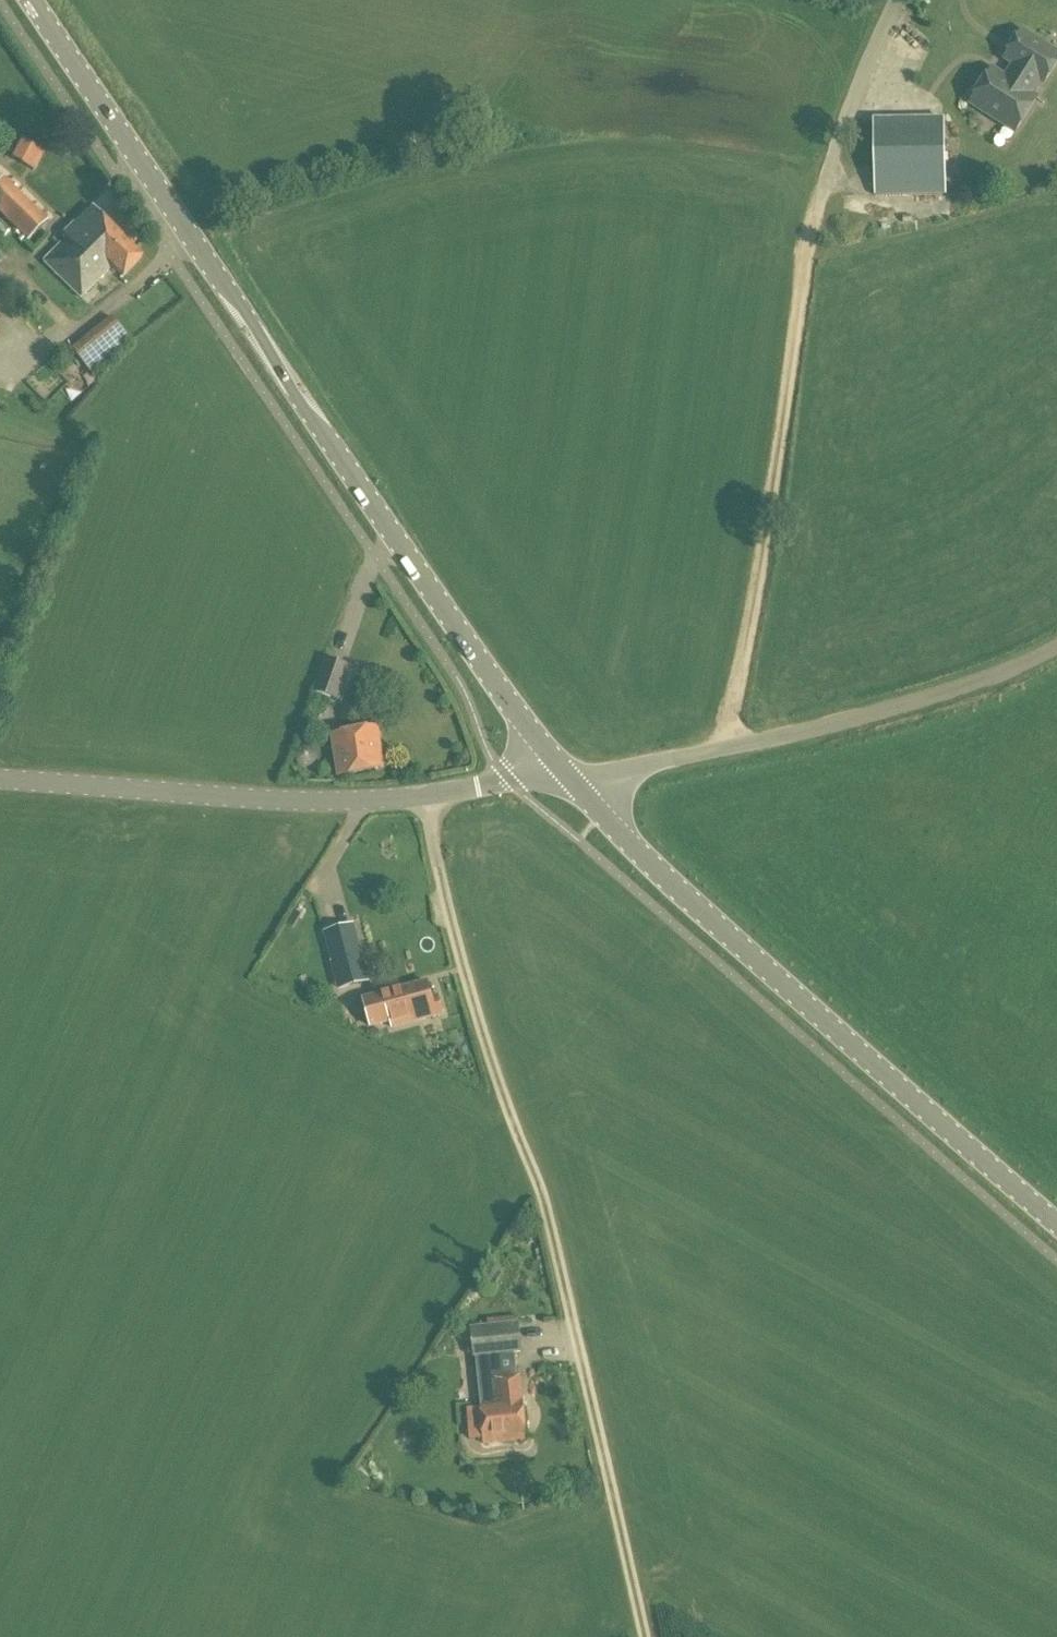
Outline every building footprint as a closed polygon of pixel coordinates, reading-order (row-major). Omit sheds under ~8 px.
[(1004,59),(1013,65),(1014,65),(1015,64),(1025,70),(1019,79),(1021,80),(1017,87),(1031,96),(1032,94),(1032,95),(1040,82),(1044,84),(1056,64),(1056,53),(1022,31),(1004,59)] [(992,70),(971,103),(1016,131),(1037,98),(1032,95),(1032,94),(1031,96),(1017,87),(1021,80),(1019,79),(1025,70),(1015,64),(1014,65),(1013,65),(1005,78),(992,70)] [(876,197),(947,195),(945,122),(874,123),(876,197)] [(28,241),(48,221),(4,178),(0,182),(0,213),(28,241)] [(929,211),(928,199),(909,200),(910,212),(929,211)] [(122,277),(141,258),(91,208),(62,236),(66,240),(45,262),(81,298),(113,267),(122,277)] [(92,375),(131,343),(110,316),(71,349),(92,375)] [(342,702),(353,668),(325,658),(314,693),(342,702)] [(338,775),(384,767),(378,728),(331,736),(338,775)] [(309,745),(293,752),(298,763),(314,756),(309,745)] [(329,934),(337,964),(355,959),(363,984),(369,982),(362,957),(354,927),(329,934)] [(430,999),(426,983),(364,999),(371,1026),(389,1022),(390,1027),(441,1014),(437,997),(430,999)] [(515,1351),(519,1351),(516,1323),(471,1329),(474,1356),(476,1356),(515,1351)] [(476,1356),(480,1401),(484,1443),(526,1439),(521,1375),(518,1375),(515,1351),(476,1356)]
